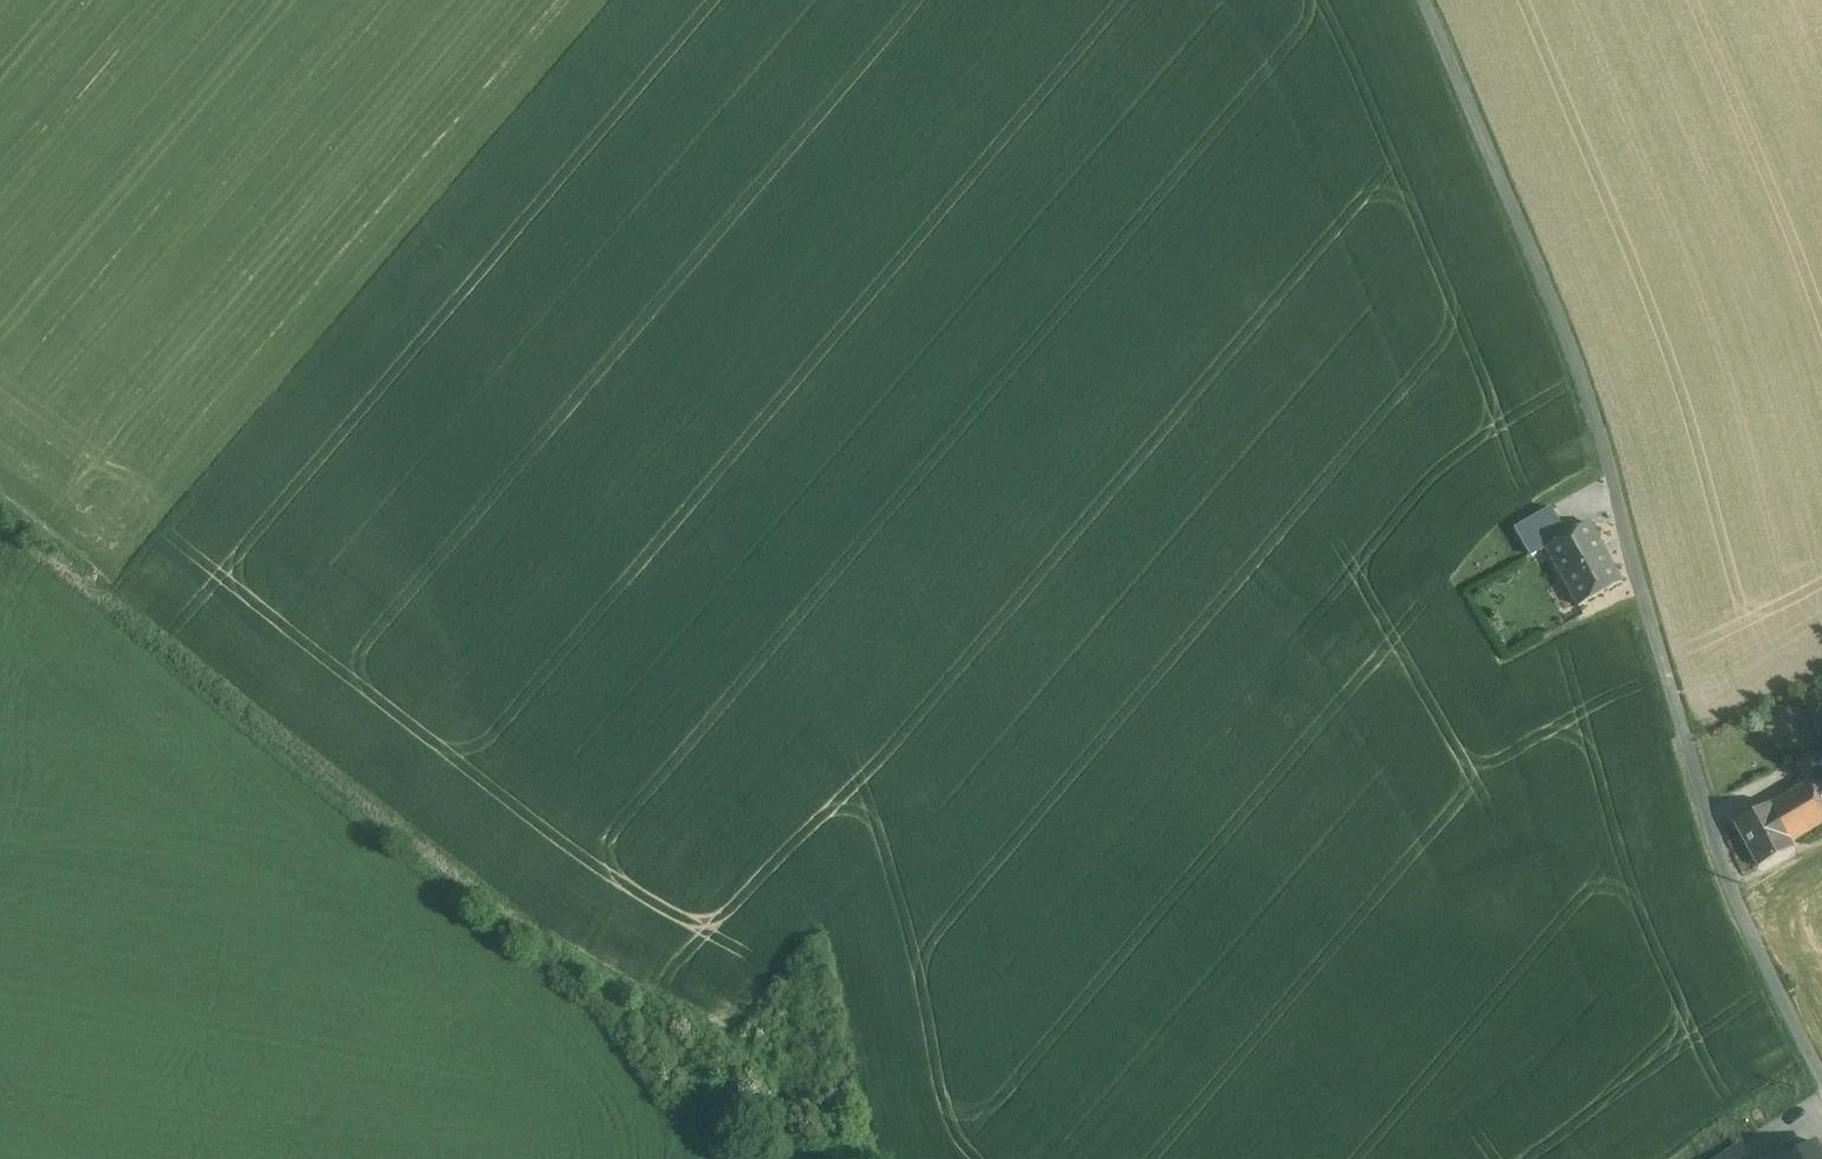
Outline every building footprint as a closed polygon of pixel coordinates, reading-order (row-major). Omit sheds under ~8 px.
[(1580,512),(1555,526),(1561,538),(1586,524),(1580,512)] [(1621,584),(1589,526),(1545,550),(1577,608),(1621,584)] [(1771,809),(1790,845),(1821,828),(1821,811),(1810,788),(1771,809)] [(1771,809),(1770,806),(1736,824),(1760,868),(1793,851),(1790,845),(1771,809)] [(1721,1158),(1759,1158),(1748,1141),(1721,1158)] [(1792,1158),(1821,1158),(1821,1157),(1813,1144),(1792,1158)]
